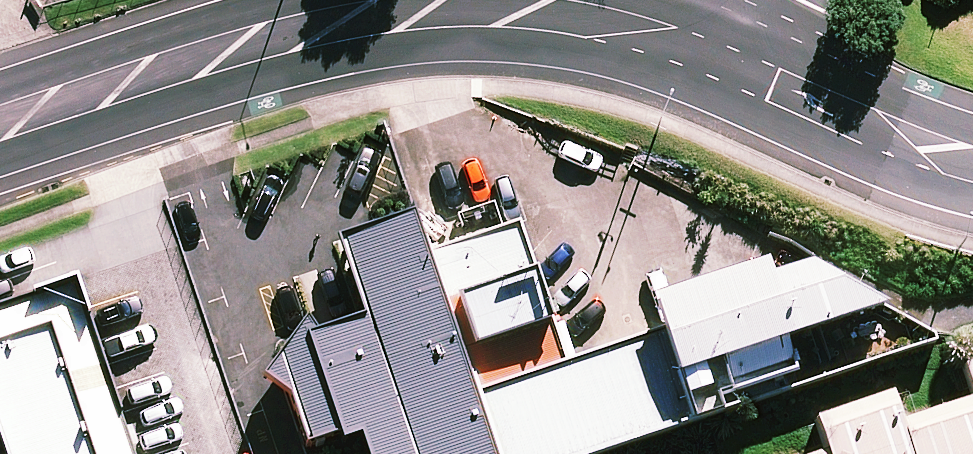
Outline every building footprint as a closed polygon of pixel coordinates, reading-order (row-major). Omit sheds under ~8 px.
[(407,222),(434,293),(520,261),(531,257),(505,187),(407,222)] [(434,293),(468,387),(554,356),(520,261),(434,293)] [(627,309),(634,326),(655,385),(861,309),(749,266),(627,309)] [(0,306),(0,433),(8,453),(148,453),(82,276),(0,306)] [(316,335),(360,453),(493,453),(468,387),(434,293),(316,335)] [(493,453),(545,453),(664,410),(655,385),(634,326),(554,356),(468,387),(493,453)] [(950,362),(961,391),(899,414),(888,385),(808,414),(818,439),(778,453),(972,453),(972,354),(950,362)]
